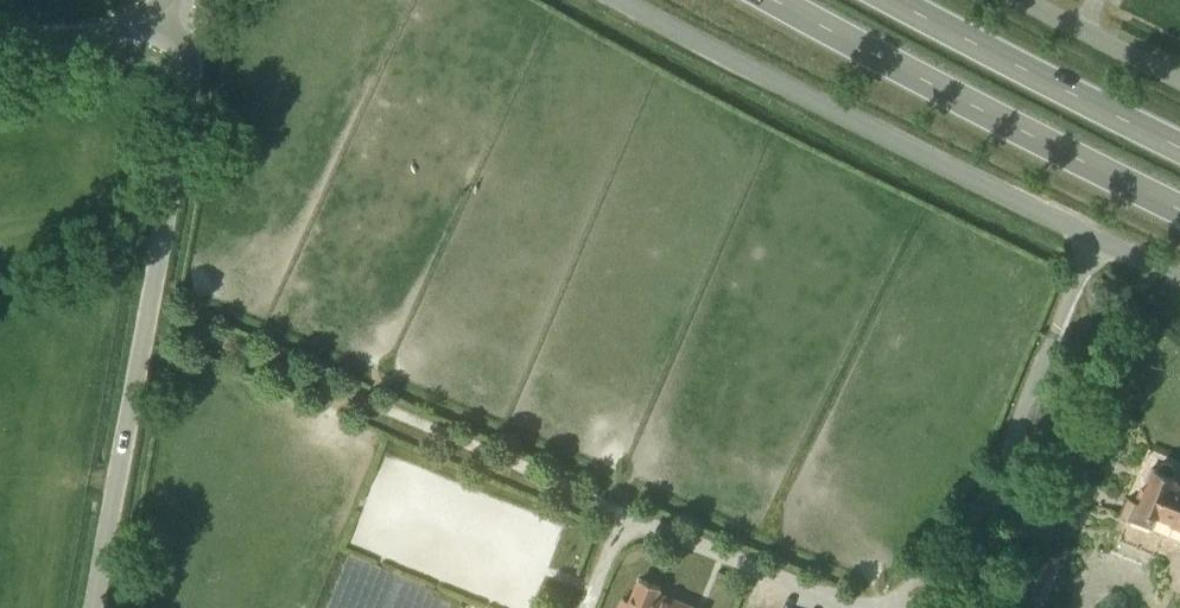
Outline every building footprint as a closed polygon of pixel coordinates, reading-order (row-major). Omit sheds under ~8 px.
[(1175,474),(1175,468),(1172,464),(1167,461),(1161,463),(1157,467),(1155,466),(1155,467),(1152,466),(1147,477),(1150,479),(1146,488),(1141,486),(1136,499),(1128,496),(1121,514),(1153,527),(1158,514),(1179,523),(1179,476),(1175,474)] [(694,605),(659,591),(661,586),(641,578),(630,601),(623,598),(619,607),(693,607),(694,605)]
